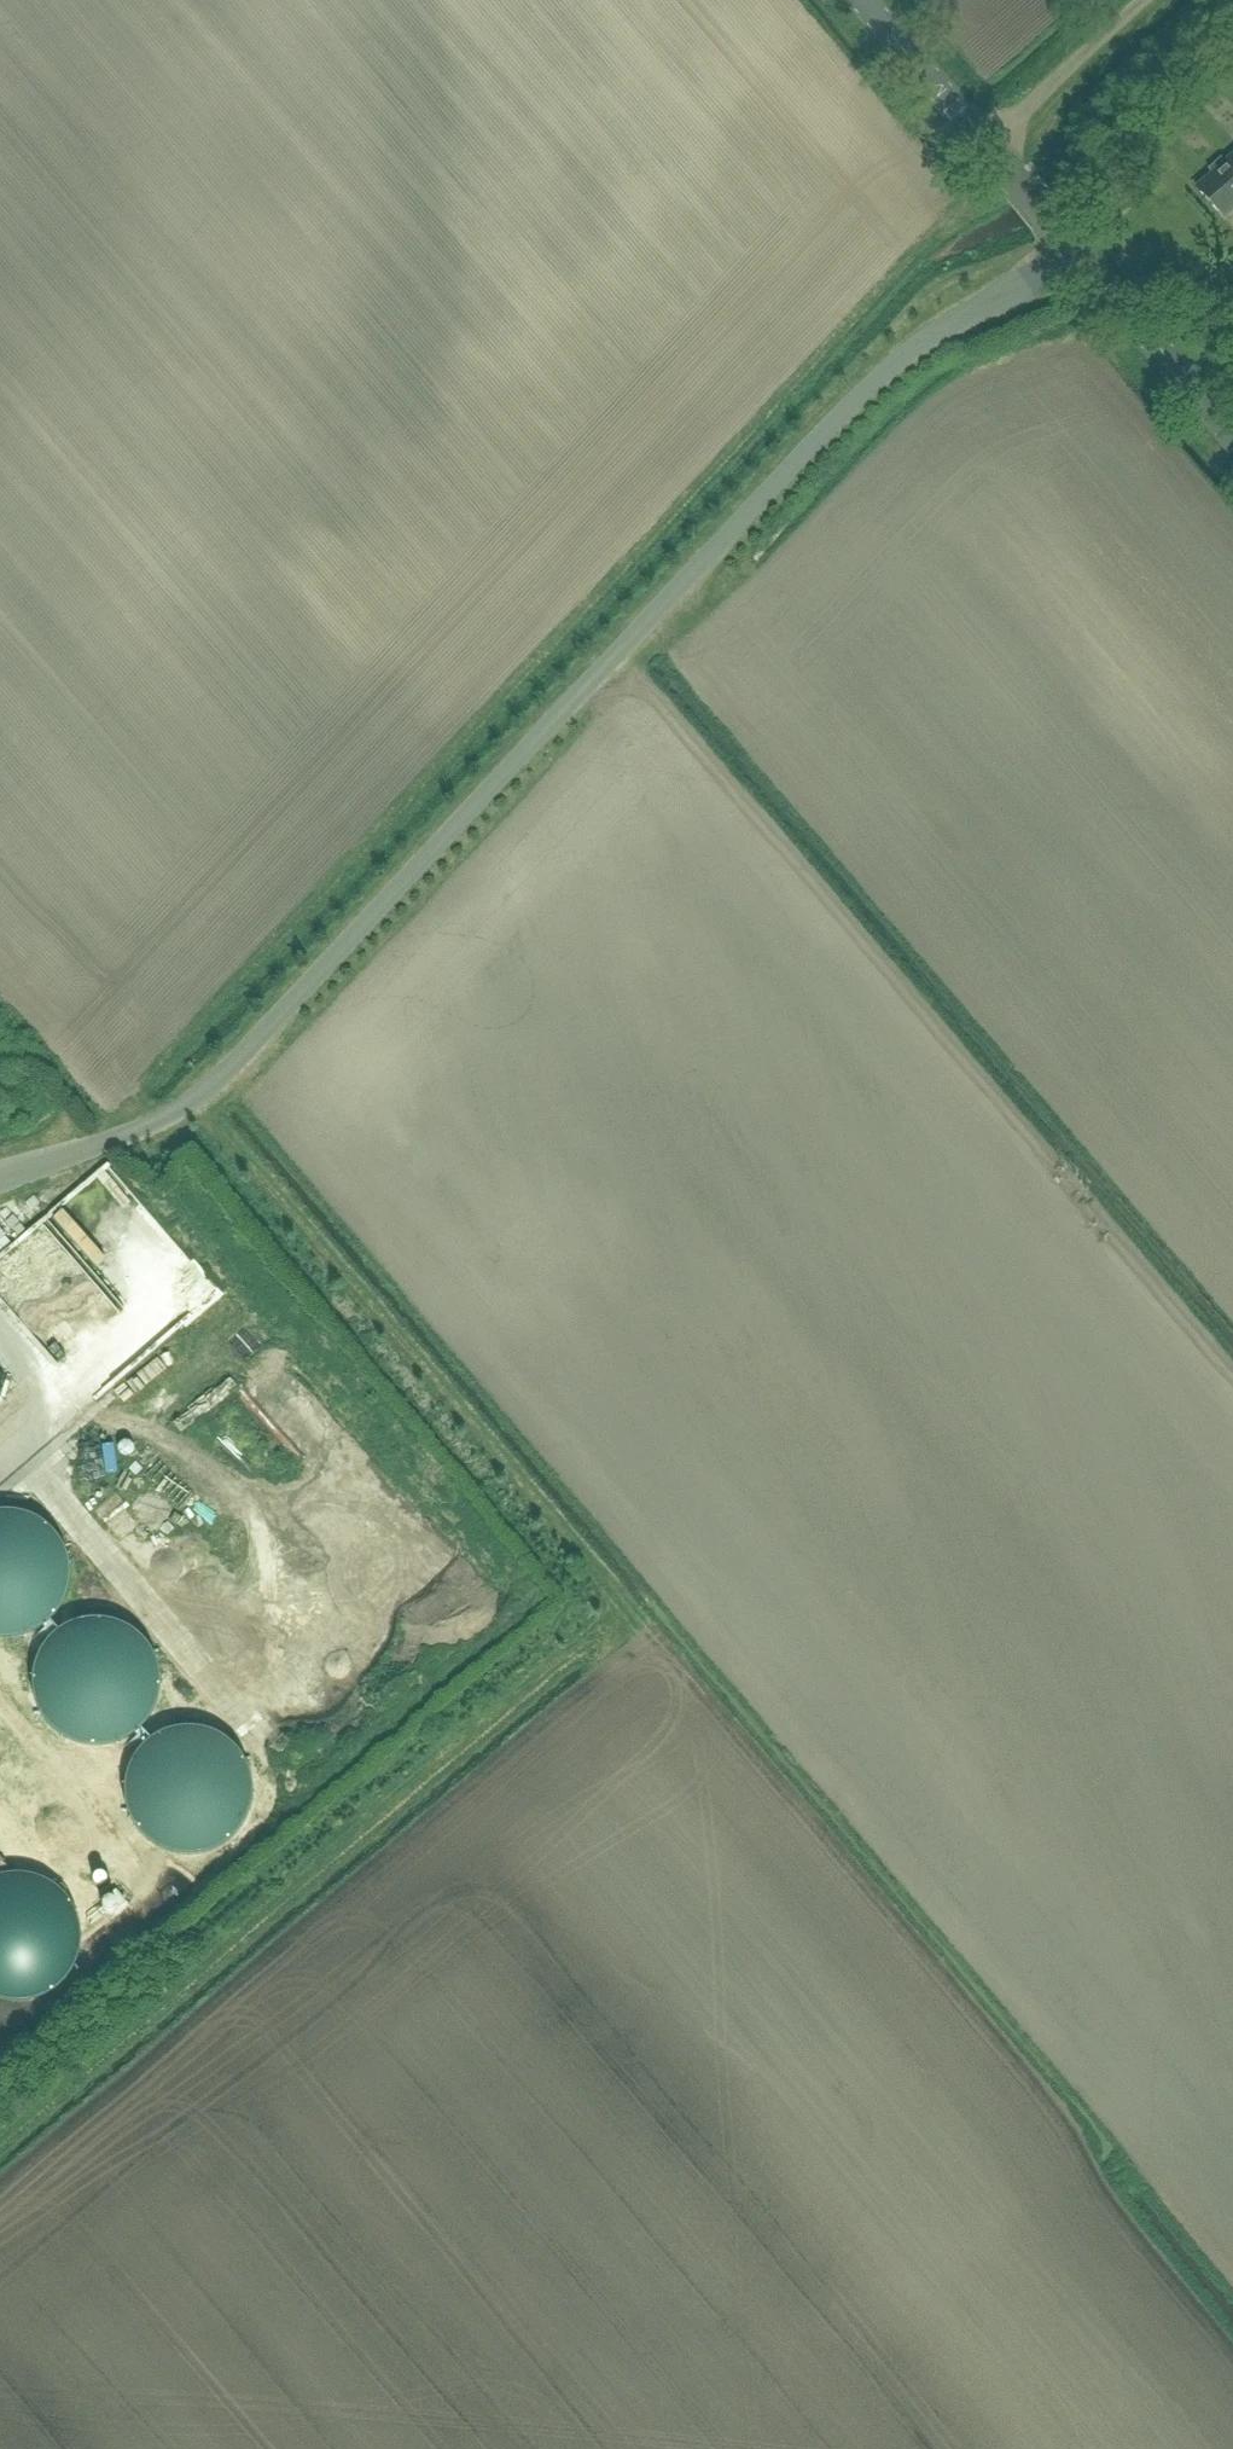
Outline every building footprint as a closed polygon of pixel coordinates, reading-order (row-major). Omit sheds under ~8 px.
[(1225,164),(1221,159),(1208,170),(1212,175),(1196,189),(1222,219),(1232,209),(1232,157),(1225,164)] [(96,1709),(115,1715),(121,1696),(103,1690),(96,1709)] [(185,1815),(209,1823),(216,1804),(191,1796),(185,1815)]
